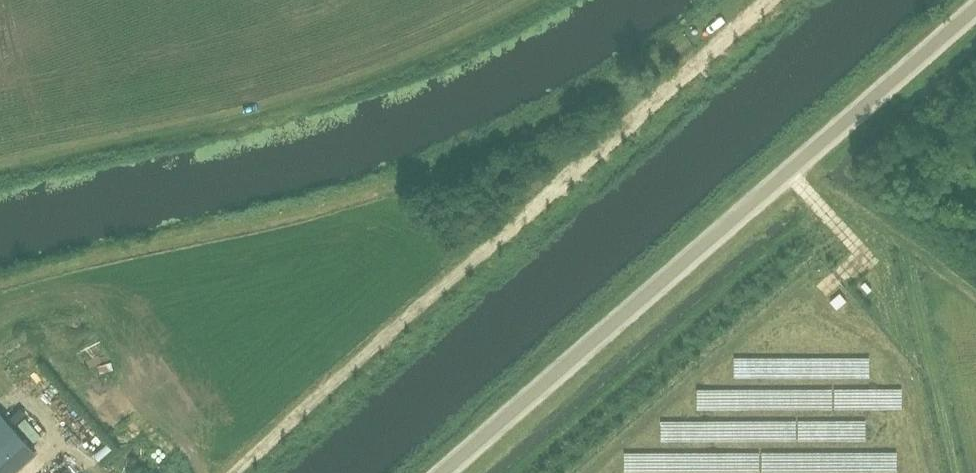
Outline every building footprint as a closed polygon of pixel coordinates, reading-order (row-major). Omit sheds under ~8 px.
[(840,293),(830,302),(837,310),(847,301),(840,293)] [(35,452),(0,414),(0,472),(12,472),(35,452)] [(92,441),(99,454),(115,446),(107,433),(92,441)] [(83,471),(76,457),(65,462),(71,472),(80,472),(83,471)] [(48,472),(70,472),(58,462),(48,472)]
